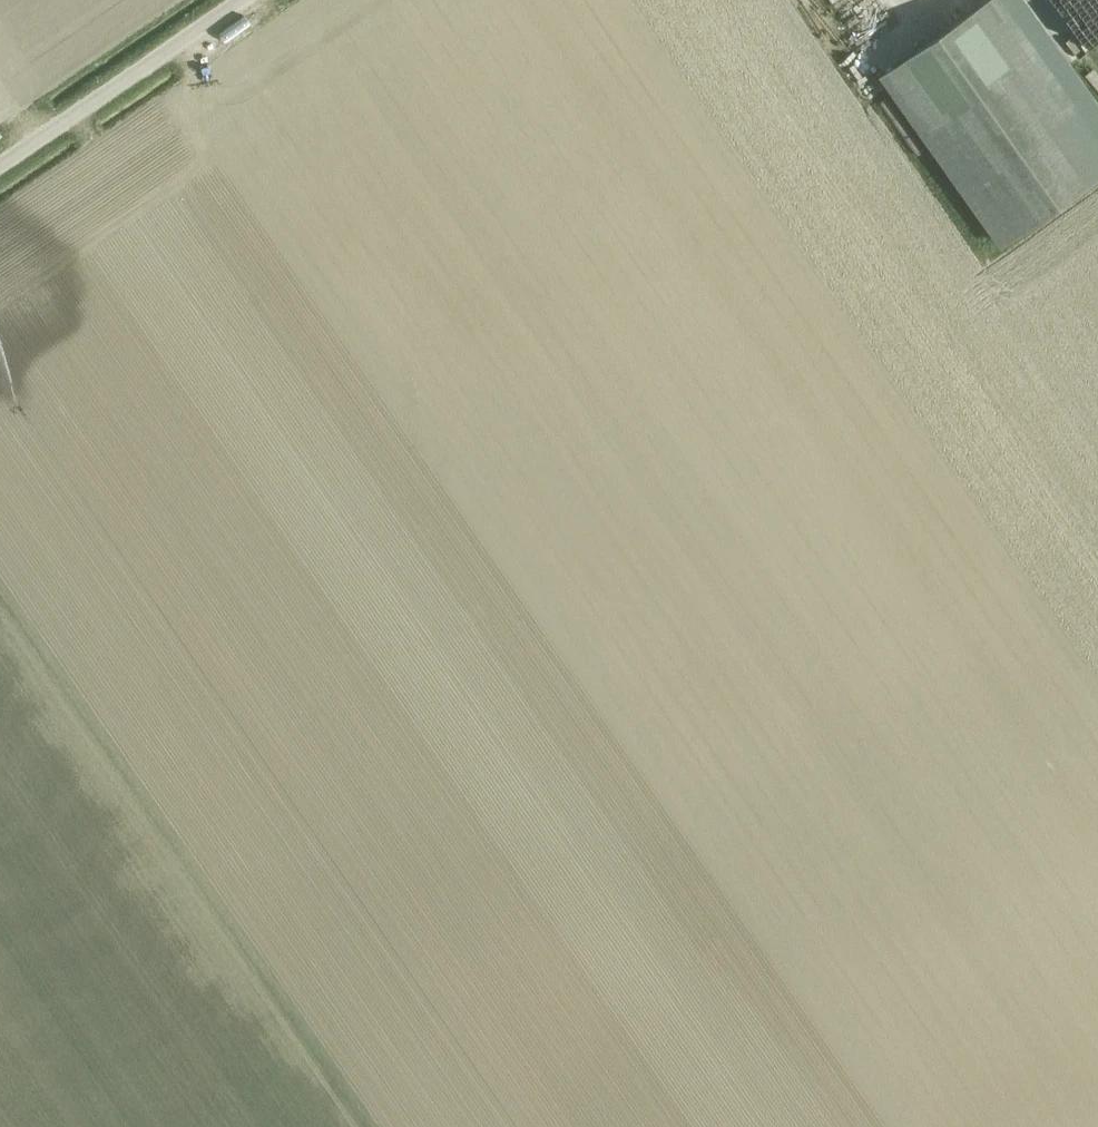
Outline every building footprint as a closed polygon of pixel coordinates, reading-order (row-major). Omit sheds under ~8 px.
[(1000,0),(991,0),(882,77),(1000,243),(1097,173),(1097,139),(1000,0)] [(1097,43),(1097,0),(1054,0),(1086,50),(1097,43)]
